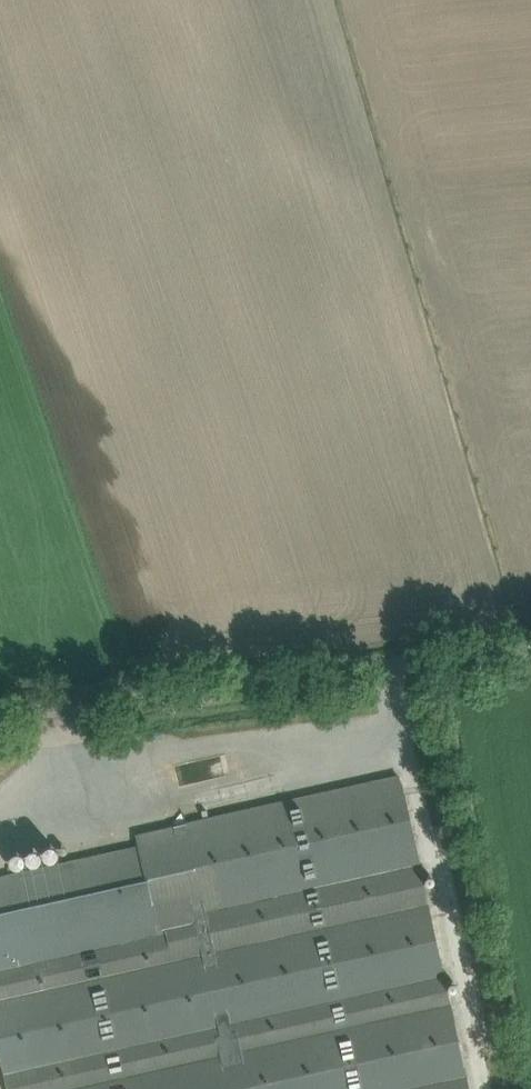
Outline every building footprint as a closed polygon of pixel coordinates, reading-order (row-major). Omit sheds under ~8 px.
[(0,878),(0,1051),(2,1058),(8,1088),(470,1088),(466,1075),(451,1005),(444,975),(428,905),(419,863),(404,798),(399,776),(136,835),(139,847),(0,878)]
